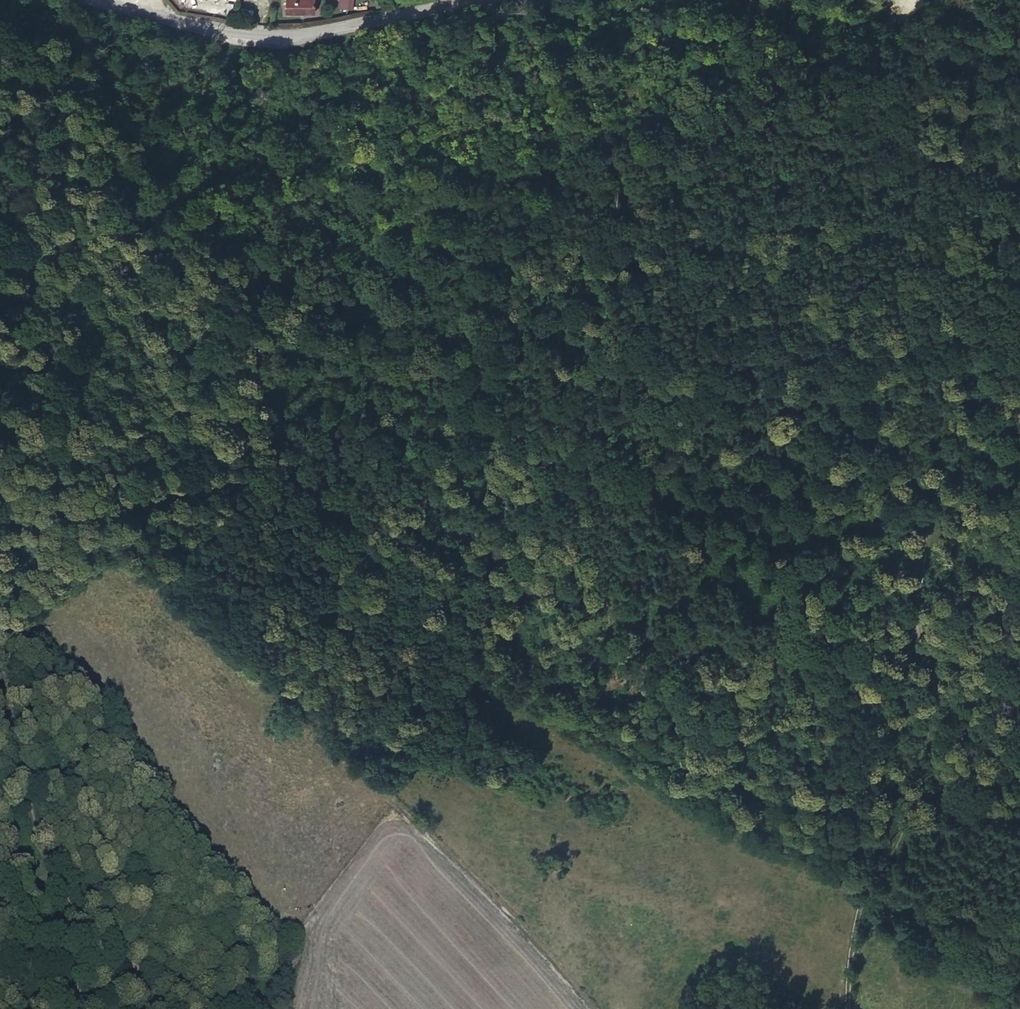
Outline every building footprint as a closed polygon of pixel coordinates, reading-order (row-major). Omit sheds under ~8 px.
[(285,11),(313,10),(313,0),(285,0),(285,11)]
